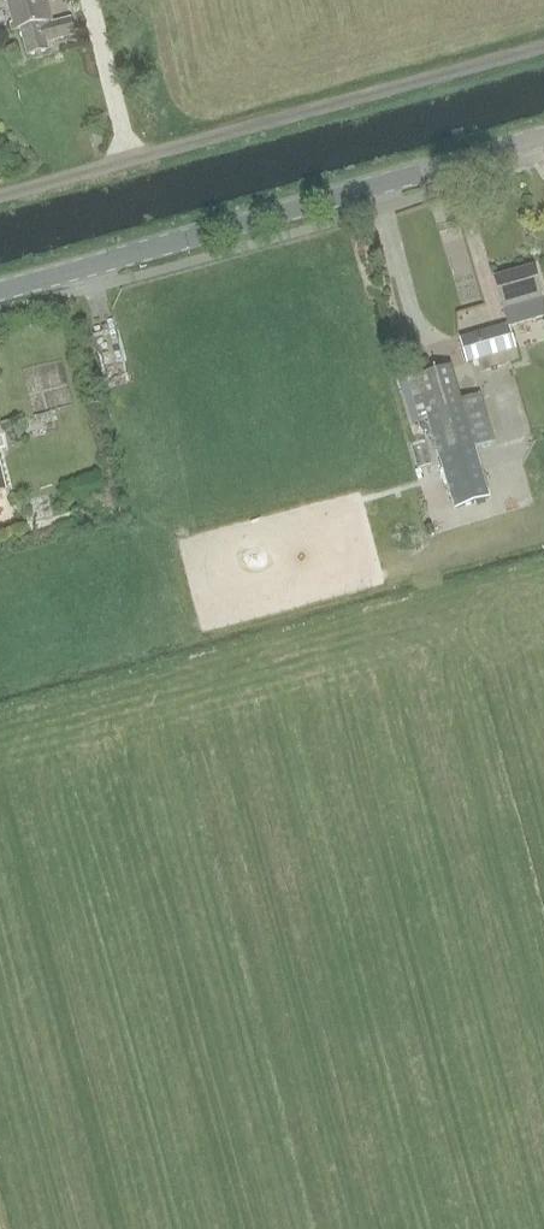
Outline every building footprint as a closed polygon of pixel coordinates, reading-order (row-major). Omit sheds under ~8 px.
[(74,34),(70,17),(51,21),(46,0),(5,0),(13,31),(23,29),(29,55),(48,50),(46,41),(74,34)] [(509,324),(509,327),(543,317),(543,305),(533,267),(495,278),(509,324)] [(481,305),(460,310),(463,323),(484,318),(481,305)] [(509,327),(509,324),(460,338),(468,363),(479,360),(482,370),(519,359),(509,327)] [(33,407),(74,403),(70,360),(28,364),(33,407)] [(414,368),(406,371),(420,422),(430,419),(440,457),(455,508),(488,498),(474,447),(494,442),(480,394),(460,400),(451,366),(416,376),(414,368)]
